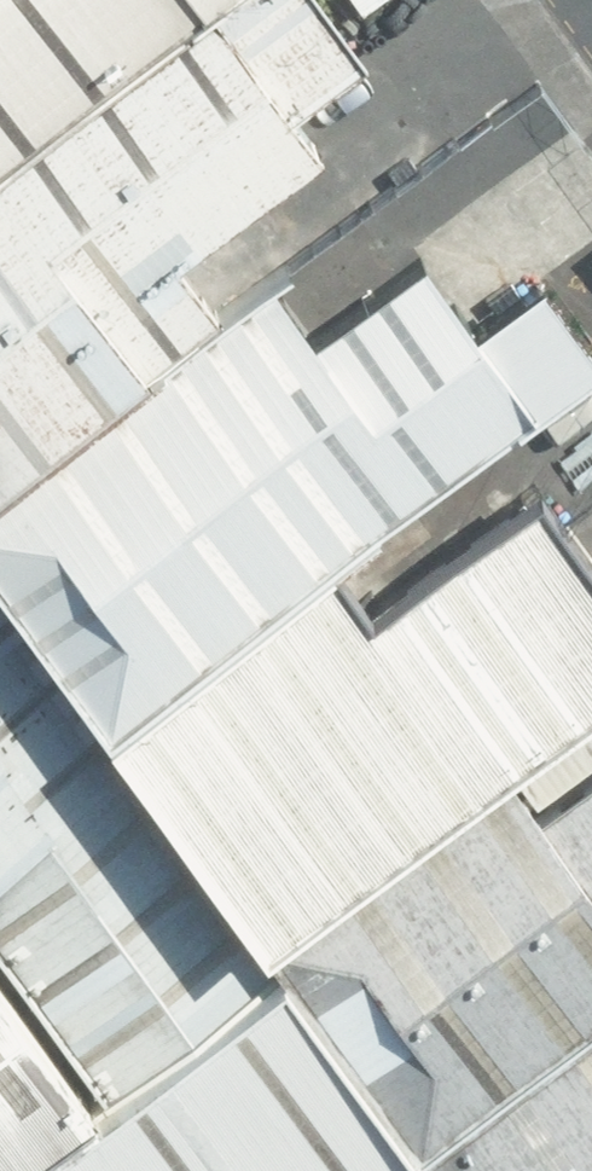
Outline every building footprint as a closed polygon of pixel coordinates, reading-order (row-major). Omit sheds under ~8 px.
[(217,310),(173,252),(313,147),(283,108),(362,50),(324,0),(207,0),(0,155),(0,472),(217,310)] [(207,0),(0,0),(0,155),(207,0)] [(101,729),(493,435),(591,361),(591,355),(535,280),(471,328),(417,255),(310,335),(264,275),(217,310),(0,472),(0,595),(101,729)] [(258,936),(495,759),(591,686),(591,567),(493,435),(101,729),(258,936)] [(101,1089),(269,964),(275,959),(258,936),(101,729),(0,595),(0,955),(101,1089)] [(425,1170),(591,1170),(591,762),(530,808),(495,759),(258,936),(275,959),(269,964),(425,1170)] [(101,1089),(0,955),(0,1165),(101,1089)] [(269,964),(0,1165),(0,1170),(425,1170),(269,964)]
